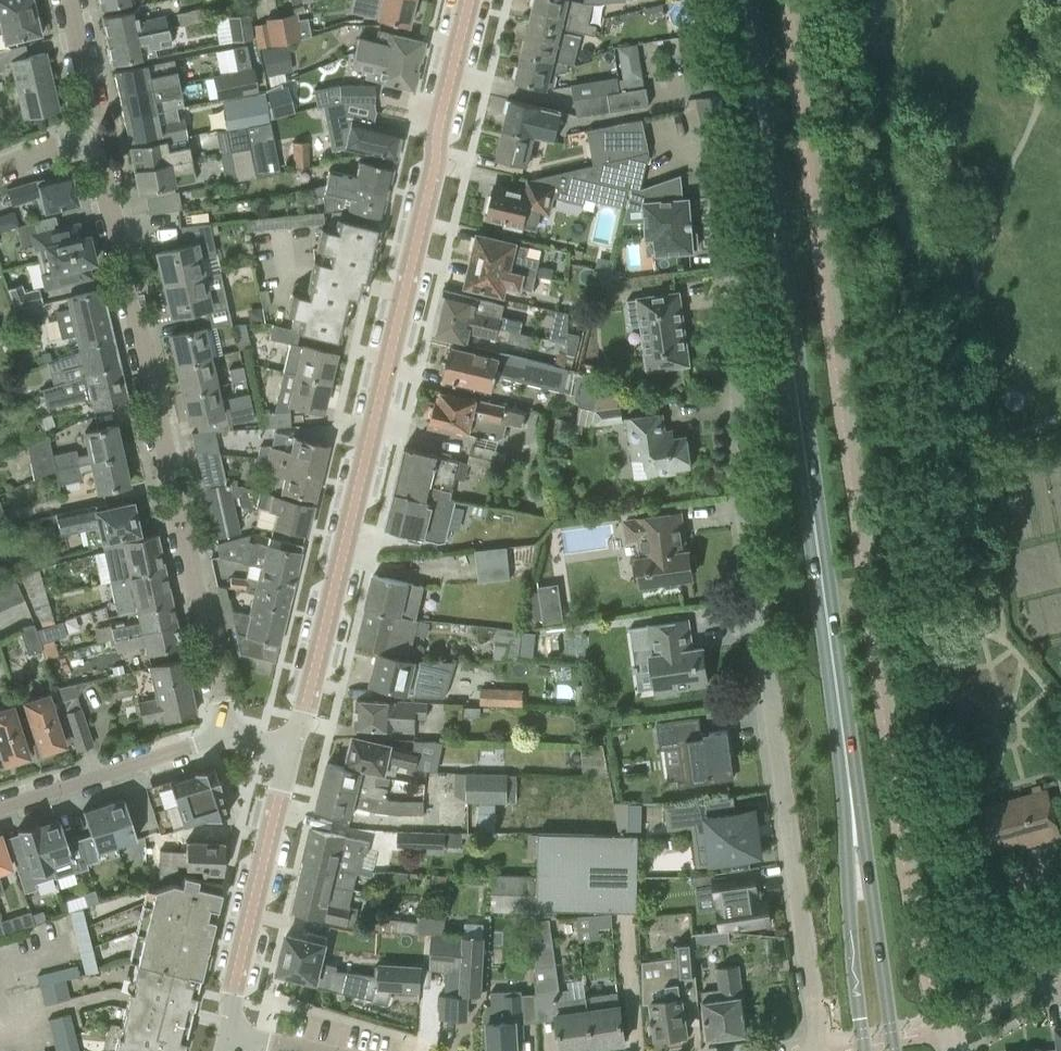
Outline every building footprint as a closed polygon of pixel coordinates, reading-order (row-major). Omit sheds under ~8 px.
[(32,2),(36,1),(36,0),(0,0),(0,18),(34,10),(32,2)] [(100,9),(134,2),(133,0),(98,0),(100,9)] [(413,0),(366,0),(363,13),(376,16),(375,18),(407,26),(413,0)] [(626,0),(584,0),(583,2),(574,0),(535,0),(530,22),(562,30),(563,28),(594,35),(597,25),(586,23),(591,2),(626,1),(626,0)] [(702,9),(714,7),(713,0),(701,0),(702,9)] [(662,3),(621,14),(622,20),(648,13),(664,9),(662,3)] [(198,8),(176,13),(179,26),(200,21),(198,8)] [(40,18),(36,19),(34,10),(0,18),(0,43),(4,42),(40,33),(39,31),(43,30),(40,18)] [(135,10),(123,12),(102,17),(107,40),(166,28),(164,16),(138,21),(135,10)] [(295,20),(293,11),(265,18),(266,23),(269,46),(298,40),(309,37),(306,17),(295,20)] [(251,38),(250,26),(247,12),(229,15),(233,41),(251,38)] [(563,44),(566,33),(562,32),(562,30),(530,22),(522,52),(553,60),(567,63),(574,65),(578,47),(563,44)] [(269,46),(266,23),(253,25),(257,48),(269,46)] [(156,55),(154,44),(169,41),(166,28),(107,40),(112,64),(156,55)] [(418,59),(423,40),(388,31),(388,32),(377,29),(375,42),(357,38),(354,51),(414,65),(416,59),(418,59)] [(23,57),(27,56),(24,44),(4,49),(0,50),(0,68),(11,65),(10,60),(23,57)] [(231,48),(236,70),(250,67),(246,45),(231,48)] [(619,50),(624,82),(642,79),(637,47),(619,50)] [(413,70),(414,65),(354,51),(351,64),(367,68),(364,78),(376,81),(411,89),(415,70),(413,70)] [(27,56),(23,57),(10,60),(11,65),(23,118),(58,110),(44,52),(27,56)] [(552,88),(556,73),(565,72),(567,63),(553,60),(522,52),(516,80),(547,88),(547,87),(552,88)] [(178,82),(175,70),(149,75),(146,64),(113,71),(118,95),(178,82)] [(250,68),(250,67),(236,70),(212,75),(217,99),(257,91),(252,67),(250,68)] [(620,91),(618,78),(599,81),(601,95),(608,93),(620,91)] [(173,96),(180,95),(178,82),(118,95),(123,118),(176,107),(173,96)] [(374,102),(374,86),(339,85),(314,89),(316,106),(339,102),(374,102)] [(647,87),(620,91),(608,93),(601,95),(575,99),(577,116),(619,109),(649,104),(647,87)] [(265,99),(233,105),(237,127),(244,126),(269,121),(265,99)] [(562,111),(541,106),(511,99),(504,129),(534,136),(555,141),(562,111)] [(187,135),(183,117),(178,118),(176,107),(123,118),(127,142),(155,136),(156,141),(187,135)] [(394,159),(401,132),(371,125),(372,119),(347,113),(340,111),(325,115),(332,149),(344,146),(394,159)] [(649,152),(642,119),(621,123),(587,131),(594,163),(649,152)] [(249,147),(244,126),(237,127),(226,129),(229,150),(249,147)] [(526,166),(534,136),(504,129),(497,159),(526,166)] [(191,158),(189,145),(187,135),(156,141),(129,147),(133,169),(191,158)] [(307,141),(292,142),(293,167),(308,166),(307,141)] [(256,177),(249,147),(229,150),(235,181),(256,177)] [(585,204),(587,195),(595,197),(599,181),(629,188),(631,188),(632,189),(640,191),(641,188),(641,186),(649,152),(594,163),(556,172),(524,179),(522,188),(521,187),(519,192),(494,186),(487,217),(504,221),(503,227),(523,232),(524,227),(537,230),(541,212),(549,214),(553,197),(585,204)] [(196,181),(191,158),(133,169),(137,192),(144,191),(145,197),(175,191),(173,185),(196,181)] [(387,192),(392,169),(357,160),(354,176),(328,170),(326,181),(387,192)] [(690,220),(689,198),(682,199),(680,175),(641,188),(640,191),(632,189),(628,205),(644,204),(647,238),(655,237),(657,254),(693,251),(693,248),(698,247),(697,233),(691,233),(691,229),(689,229),(689,220),(690,220)] [(73,190),(70,176),(43,182),(42,178),(7,189),(7,190),(12,205),(40,196),(43,204),(45,212),(55,209),(77,204),(75,199),(78,196),(76,191),(73,190)] [(381,217),(387,192),(326,181),(312,186),(313,196),(322,195),(324,211),(331,211),(341,210),(347,209),(359,212),(381,217)] [(218,185),(190,190),(190,195),(204,192),(205,198),(220,195),(218,185)] [(177,191),(175,191),(145,197),(148,214),(180,207),(177,191)] [(290,328),(299,330),(338,340),(349,295),(361,298),(378,228),(342,219),(341,210),(331,211),(327,229),(320,228),(315,248),(322,250),(319,261),(312,260),(307,282),(301,281),(298,294),(291,293),(286,313),(293,315),(290,328)] [(322,211),(245,219),(247,230),(322,223),(322,211)] [(87,235),(81,236),(77,223),(38,232),(35,220),(27,222),(16,227),(20,245),(33,242),(37,260),(36,261),(37,261),(90,248),(87,235)] [(208,223),(201,224),(179,226),(184,246),(156,252),(163,284),(203,275),(199,258),(215,254),(208,223)] [(529,247),(515,244),(478,235),(472,260),(535,275),(539,260),(527,257),(529,247)] [(87,263),(94,261),(90,248),(37,261),(37,262),(38,262),(44,288),(91,277),(87,263)] [(532,290),(535,275),(472,260),(467,285),(503,294),(505,284),(532,290)] [(206,292),(203,275),(163,284),(170,316),(198,310),(202,327),(231,325),(223,288),(206,292)] [(15,309),(43,302),(38,287),(24,291),(21,283),(7,288),(15,309)] [(112,338),(107,315),(101,289),(67,297),(70,308),(55,311),(62,338),(76,335),(79,346),(112,338)] [(267,289),(258,290),(262,309),(268,308),(269,303),(267,289)] [(502,315),(505,305),(478,298),(443,289),(437,312),(499,327),(521,332),(523,321),(502,315)] [(679,292),(658,295),(627,299),(631,327),(642,325),(648,370),(689,364),(685,337),(683,337),(679,309),(681,308),(679,292)] [(499,327),(437,312),(431,337),(467,344),(470,332),(497,339),(497,338),(530,347),(533,335),(521,332),(499,327)] [(249,337),(246,323),(235,324),(238,339),(249,337)] [(295,345),(299,330),(290,328),(272,324),(269,338),(295,345)] [(566,342),(566,327),(553,324),(549,339),(561,341),(566,342)] [(209,357),(202,327),(169,335),(176,364),(209,357)] [(119,366),(112,338),(79,346),(83,362),(56,369),(58,380),(63,379),(85,374),(119,366)] [(335,353),(314,347),(301,345),(294,373),(328,382),(335,353)] [(564,391),(569,368),(556,365),(500,352),(499,358),(471,351),(450,346),(447,361),(443,360),(441,373),(444,373),(443,378),(454,380),(454,382),(457,382),(457,381),(463,382),(462,387),(466,388),(467,383),(493,389),(497,375),(564,391)] [(215,385),(209,357),(176,364),(182,392),(215,385)] [(128,402),(119,366),(85,374),(63,379),(64,381),(40,389),(46,408),(65,402),(91,396),(94,410),(128,402)] [(231,382),(245,378),(242,366),(228,369),(231,382)] [(594,410),(602,376),(582,371),(575,401),(578,406),(594,410)] [(321,411),(328,382),(294,373),(287,402),(321,411)] [(253,418),(248,393),(218,400),(215,385),(182,392),(188,421),(221,414),(221,410),(226,409),(229,423),(253,418)] [(525,412),(505,407),(442,392),(439,403),(437,403),(432,422),(469,431),(469,434),(497,441),(503,437),(506,424),(521,428),(525,412)] [(623,421),(620,406),(596,409),(592,426),(623,421)] [(289,426),(288,410),(258,411),(262,427),(289,426)] [(663,413),(641,416),(627,418),(633,459),(644,457),(647,477),(676,473),(676,469),(691,467),(687,435),(674,437),(673,429),(665,431),(663,413)] [(114,425),(93,430),(85,431),(89,453),(76,456),(75,450),(52,455),(48,436),(26,446),(33,478),(54,469),(120,454),(114,425)] [(215,431),(191,433),(195,452),(220,454),(215,431)] [(320,471),(327,444),(292,436),(289,450),(270,446),(258,447),(256,457),(258,458),(267,459),(320,471)] [(494,469),(498,452),(473,446),(469,463),(494,469)] [(438,455),(426,452),(405,447),(393,493),(426,501),(430,486),(452,491),(459,460),(449,458),(450,454),(439,451),(438,455)] [(226,482),(220,454),(195,452),(203,487),(219,483),(223,484),(224,481),(226,482)] [(127,484),(120,454),(54,469),(57,483),(81,478),(80,472),(93,469),(98,491),(127,484)] [(314,499),(320,471),(267,459),(258,458),(267,459),(264,472),(276,475),(273,487),(274,488),(275,489),(314,499)] [(228,482),(226,482),(224,481),(223,484),(219,483),(203,487),(214,538),(239,533),(229,485),(227,485),(228,482)] [(548,488),(534,491),(538,506),(552,503),(548,488)] [(305,534),(312,504),(259,491),(255,505),(276,510),(273,526),(305,534)] [(431,503),(426,501),(393,493),(384,528),(408,534),(406,541),(420,544),(422,538),(437,541),(446,541),(450,528),(428,522),(430,516),(450,521),(455,501),(433,495),(431,503)] [(106,503),(101,504),(49,516),(54,536),(84,528),(88,545),(138,533),(131,503),(107,509),(106,503)] [(680,513),(658,516),(625,520),(628,539),(639,537),(641,556),(637,557),(640,584),(692,577),(689,551),(685,551),(680,513)] [(278,547),(247,539),(249,533),(216,543),(218,557),(219,557),(259,566),(295,575),(302,544),(280,539),(278,547)] [(164,569),(156,535),(104,547),(111,580),(126,576),(126,578),(164,569)] [(506,546),(475,550),(479,581),(509,577),(506,546)] [(289,599),(295,575),(259,566),(256,579),(246,577),(246,580),(231,578),(232,574),(223,573),(219,557),(218,557),(209,557),(215,585),(216,585),(225,586),(254,591),(255,591),(289,599)] [(23,585),(29,599),(46,595),(38,569),(21,575),(23,585)] [(171,602),(164,569),(126,578),(134,612),(136,611),(136,610),(171,602)] [(0,579),(0,582),(10,605),(23,599),(12,574),(0,579)] [(424,586),(409,582),(374,574),(366,606),(401,615),(417,619),(424,586)] [(0,582),(0,609),(10,605),(0,582)] [(230,610),(225,586),(216,585),(222,612),(230,610)] [(284,623),(289,599),(255,591),(254,591),(248,614),(249,614),(284,623)] [(54,623),(46,595),(29,599),(41,626),(35,628),(35,629),(48,625),(54,623)] [(176,623),(171,602),(136,610),(136,611),(138,618),(110,624),(112,637),(176,623)] [(410,656),(419,619),(417,619),(401,615),(366,606),(357,644),(393,652),(410,656)] [(249,614),(248,614),(230,610),(222,612),(225,627),(234,625),(236,634),(279,644),(284,623),(249,614)] [(649,625),(630,628),(630,631),(632,631),(634,645),(651,643),(653,654),(650,655),(656,696),(657,696),(676,693),(676,688),(707,683),(703,648),(692,649),(690,636),(688,620),(666,623),(649,625)] [(180,645),(176,623),(112,637),(115,651),(144,644),(146,653),(180,645)] [(40,650),(32,624),(18,628),(27,654),(40,650)] [(58,654),(48,625),(35,629),(45,659),(58,654)] [(499,627),(495,653),(513,656),(517,630),(499,627)] [(522,643),(521,656),(535,657),(536,645),(522,643)] [(378,652),(371,684),(389,688),(392,689),(392,692),(396,693),(407,695),(411,695),(411,696),(445,697),(445,695),(442,695),(443,662),(456,662),(456,661),(435,661),(414,660),(400,657),(378,652)] [(187,678),(183,659),(148,666),(152,685),(187,678)] [(122,665),(112,667),(113,674),(123,672),(122,665)] [(195,712),(187,678),(152,685),(155,698),(138,702),(143,724),(195,712)] [(92,743),(72,684),(55,687),(64,713),(76,749),(92,743)] [(482,687),(481,704),(524,705),(525,688),(482,687)] [(69,734),(55,691),(23,701),(39,751),(63,743),(61,737),(69,734)] [(428,704),(379,700),(357,699),(355,728),(392,730),(392,727),(416,728),(416,715),(427,715),(428,704)] [(1,757),(3,763),(27,755),(11,705),(0,709),(0,757),(1,757)] [(481,716),(481,707),(462,707),(462,716),(481,716)] [(734,776),(727,729),(709,732),(710,735),(704,736),(704,733),(701,733),(699,717),(657,723),(658,731),(660,749),(679,747),(684,779),(678,780),(679,787),(710,782),(710,776),(722,775),(723,778),(734,776)] [(423,755),(419,754),(419,753),(354,737),(348,763),(396,775),(399,765),(409,767),(408,770),(419,773),(423,755)] [(602,745),(591,746),(593,775),(609,774),(602,745)] [(386,800),(390,777),(358,770),(327,763),(322,786),(363,796),(386,800)] [(166,782),(180,825),(207,817),(208,819),(228,812),(214,770),(217,770),(216,766),(213,767),(212,765),(193,771),(193,773),(166,782)] [(508,773),(467,772),(467,773),(467,802),(507,803),(507,802),(508,775),(508,773)] [(399,800),(386,800),(363,796),(322,786),(316,809),(351,817),(354,806),(376,811),(400,814),(424,814),(423,800),(399,800)] [(1055,815),(1048,788),(977,808),(990,853),(1028,841),(1029,845),(1060,836),(1060,835),(1055,815)] [(734,796),(668,805),(668,806),(668,808),(671,826),(694,823),(699,823),(700,829),(708,828),(713,860),(723,859),(724,859),(730,858),(731,870),(751,868),(749,856),(760,854),(754,809),(746,810),(736,811),(734,796)] [(136,837),(122,797),(102,803),(115,844),(136,837)] [(538,876),(537,909),(557,909),(637,911),(638,844),(638,835),(628,835),(629,802),(613,802),(619,834),(539,833),(538,876)] [(115,844),(102,803),(82,810),(90,834),(78,838),(86,863),(98,859),(95,851),(115,844)] [(480,803),(479,830),(494,831),(495,804),(480,803)] [(86,863),(78,838),(66,842),(58,817),(38,824),(37,822),(36,822),(54,878),(87,867),(86,863)] [(54,878),(36,822),(33,823),(34,825),(21,829),(21,827),(17,829),(25,855),(13,859),(21,884),(24,893),(35,889),(34,884),(54,878)] [(362,873),(370,842),(311,828),(303,861),(337,869),(340,869),(357,874),(357,872),(362,873)] [(446,832),(398,830),(398,846),(419,847),(418,852),(445,853),(446,832)] [(448,833),(447,844),(462,844),(462,833),(448,833)] [(6,855),(0,838),(0,870),(10,867),(6,855)] [(200,866),(200,871),(222,872),(223,842),(185,840),(185,850),(151,849),(151,851),(145,852),(145,863),(145,874),(145,882),(165,875),(165,877),(177,871),(178,865),(200,866)] [(349,907),(357,874),(340,869),(337,869),(303,861),(292,912),(354,926),(358,909),(349,907)] [(144,886),(145,882),(145,874),(127,880),(130,891),(144,886)] [(208,941),(213,919),(205,917),(207,906),(216,908),(222,883),(183,874),(180,884),(173,883),(150,891),(134,960),(199,976),(204,955),(201,950),(199,949),(200,943),(203,943),(208,941)] [(715,879),(714,879),(718,908),(721,926),(744,923),(744,927),(769,923),(766,900),(762,901),(755,902),(754,895),(753,891),(756,891),(756,890),(754,874),(715,879)] [(491,875),(491,910),(537,911),(537,909),(538,876),(491,875)] [(62,902),(66,912),(86,906),(83,895),(62,902)] [(84,919),(82,908),(70,912),(72,922),(84,919)] [(29,910),(12,916),(16,929),(33,923),(29,910)] [(432,933),(443,935),(445,915),(419,913),(419,922),(418,922),(417,932),(432,933)] [(612,927),(611,913),(577,916),(578,929),(612,927)] [(417,932),(418,922),(380,918),(379,922),(369,921),(368,927),(417,932)] [(87,929),(84,919),(72,922),(74,932),(87,929)] [(549,919),(536,920),(536,993),(536,995),(552,992),(561,1050),(563,1050),(563,1049),(594,1045),(587,997),(571,1000),(570,990),(560,991),(549,919)] [(89,939),(87,929),(74,932),(77,942),(89,939)] [(286,934),(277,972),(286,974),(297,977),(296,981),(316,986),(321,963),(327,936),(308,931),(306,939),(286,934)] [(728,931),(716,932),(717,943),(729,942),(728,931)] [(462,972),(464,936),(458,936),(443,935),(432,933),(430,970),(462,972)] [(703,934),(692,935),(693,943),(693,945),(694,949),(694,950),(704,949),(704,945),(703,934)] [(480,994),(481,972),(482,937),(464,936),(462,972),(461,995),(441,994),(440,1018),(467,1019),(468,993),(480,994)] [(92,949),(89,939),(77,942),(79,952),(92,949)] [(678,976),(696,974),(694,950),(694,949),(693,945),(693,943),(675,944),(677,968),(663,969),(663,975),(642,977),(643,1004),(651,1003),(653,1016),(651,1017),(652,1021),(654,1021),(656,1037),(686,1033),(678,976)] [(94,959),(92,949),(79,952),(82,962),(94,959)] [(738,965),(732,965),(731,957),(715,960),(719,989),(701,991),(708,1038),(748,1033),(738,965)] [(97,969),(94,959),(82,962),(84,972),(97,969)] [(199,976),(134,960),(124,998),(122,1006),(112,1050),(181,1050),(188,1022),(190,1014),(199,976)] [(321,963),(316,986),(317,986),(374,1000),(377,986),(419,990),(420,981),(430,982),(430,970),(373,966),(372,976),(337,971),(338,967),(321,963)] [(77,965),(63,968),(66,979),(79,975),(77,965)] [(66,979),(63,968),(50,972),(53,982),(65,979),(66,979)] [(53,982),(50,972),(37,975),(39,985),(53,982)] [(68,988),(65,979),(53,982),(55,991),(68,988)] [(55,991),(53,982),(39,985),(42,995),(55,991)] [(70,998),(68,988),(55,991),(57,1001),(70,998)] [(523,1023),(537,1021),(536,995),(536,993),(522,994),(522,990),(491,991),(492,1005),(488,1005),(489,1023),(487,1023),(489,1050),(517,1050),(517,1036),(524,1036),(523,1023)] [(57,1001),(55,991),(42,995),(44,1004),(57,1001)] [(625,1041),(618,991),(587,997),(594,1045),(623,1040),(623,1042),(625,1041)] [(59,1016),(61,1025),(64,1036),(75,1033),(70,1013),(59,1016)] [(61,1025),(59,1016),(48,1019),(50,1027),(61,1025)] [(64,1036),(61,1025),(50,1027),(53,1039),(64,1036)] [(1055,1028),(1058,1049),(1038,1050),(1060,1050),(1060,1027),(1055,1028)] [(75,1033),(64,1036),(66,1046),(68,1050),(79,1050),(75,1033)] [(66,1046),(64,1036),(53,1039),(55,1049),(66,1046)]
